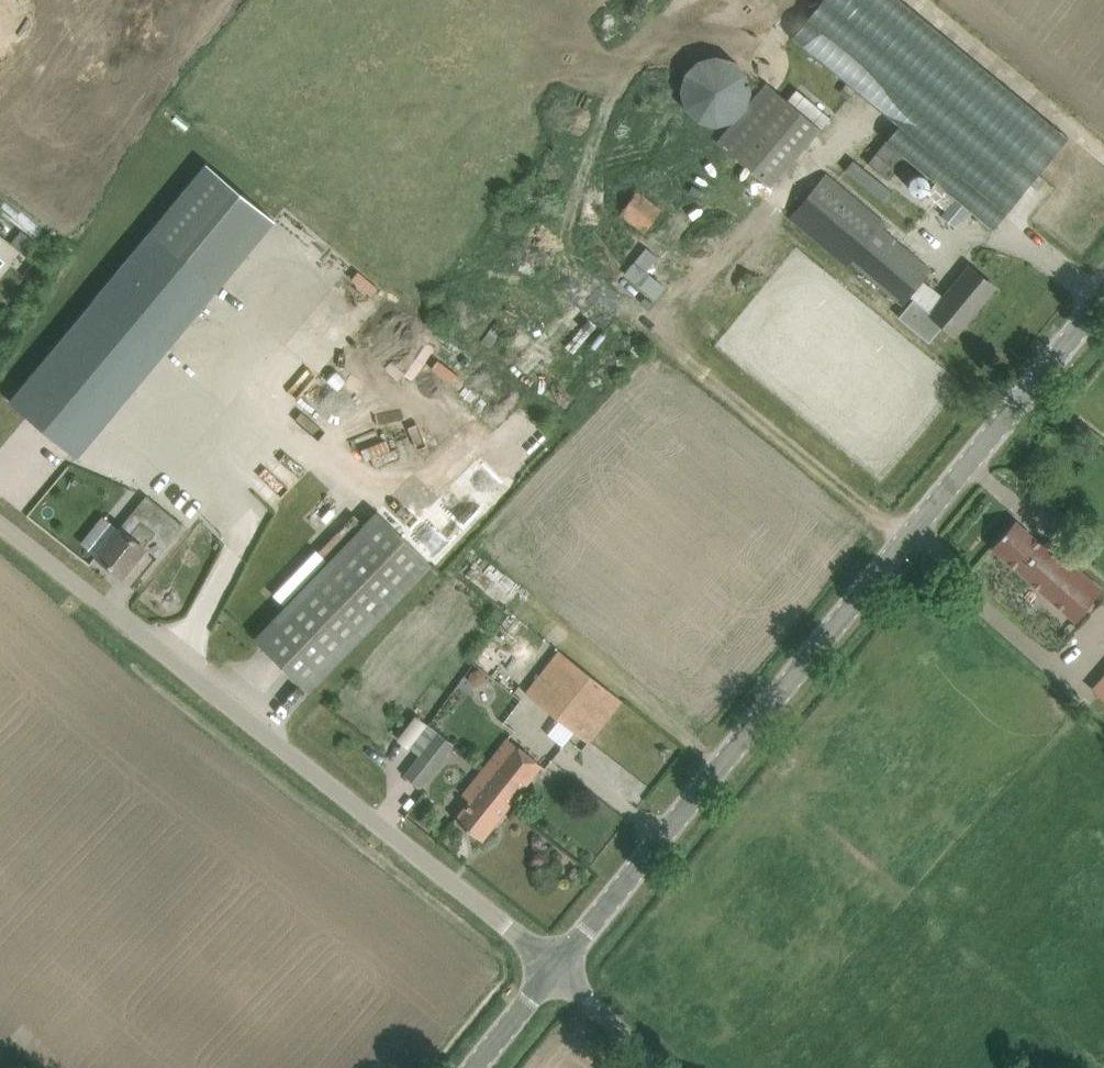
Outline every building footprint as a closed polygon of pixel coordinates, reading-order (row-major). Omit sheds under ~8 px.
[(886,141),(993,229),(1068,137),(908,0),(822,0),(791,37),(899,125),(886,141)] [(680,90),(685,109),(697,121),(714,127),(734,121),(746,108),(751,90),(746,71),(733,60),(716,55),(698,60),(685,73),(680,90)] [(847,84),(840,92),(848,98),(854,90),(847,84)] [(892,191),(853,160),(845,170),(884,201),(892,191)] [(909,182),(909,183),(909,184),(909,185),(909,187),(909,188),(910,188),(911,189),(911,190),(912,191),(913,192),(914,192),(915,193),(916,193),(917,194),(918,194),(919,194),(920,194),(921,194),(922,193),(923,193),(924,193),(925,192),(926,191),(927,191),(927,190),(928,189),(928,188),(929,188),(929,187),(929,186),(929,185),(930,184),(930,183),(930,182),(929,181),(929,180),(929,179),(928,178),(928,177),(927,177),(927,176),(926,175),(925,175),(925,174),(924,174),(923,174),(923,173),(922,173),(921,173),(920,173),(919,173),(918,173),(917,173),(916,173),(915,174),(914,174),(913,175),(912,176),(911,176),(910,177),(910,178),(909,180),(909,182)] [(787,220),(844,268),(851,260),(901,304),(931,270),(823,177),(787,220)] [(620,213),(645,232),(661,209),(637,191),(620,213)] [(955,199),(947,209),(942,215),(955,226),(968,210),(955,199)] [(150,229),(93,298),(163,356),(220,287),(150,229)] [(955,334),(995,287),(969,266),(931,312),(914,298),(899,316),(929,341),(943,324),(955,334)] [(367,295),(374,286),(353,270),(346,279),(367,295)] [(552,313),(515,378),(554,400),(574,365),(553,353),(570,323),(552,313)] [(146,495),(97,556),(122,576),(145,547),(144,546),(152,537),(165,548),(184,525),(146,495)] [(361,522),(250,639),(306,692),(428,564),(372,510),(361,522)] [(1096,594),(1100,589),(1062,556),(1046,541),(1042,545),(1015,521),(992,547),(1075,619),(1096,594)] [(483,650),(500,663),(520,638),(502,624),(483,650)] [(527,693),(588,741),(621,700),(559,652),(527,693)] [(470,672),(469,681),(476,686),(484,683),(486,674),(477,669),(470,672)] [(404,775),(419,787),(454,743),(429,724),(413,744),(423,751),(404,775)] [(508,738),(484,768),(500,780),(490,792),(508,806),(541,765),(508,738)] [(500,780),(484,768),(463,795),(470,800),(456,819),(482,840),(508,806),(490,792),(500,780)]
